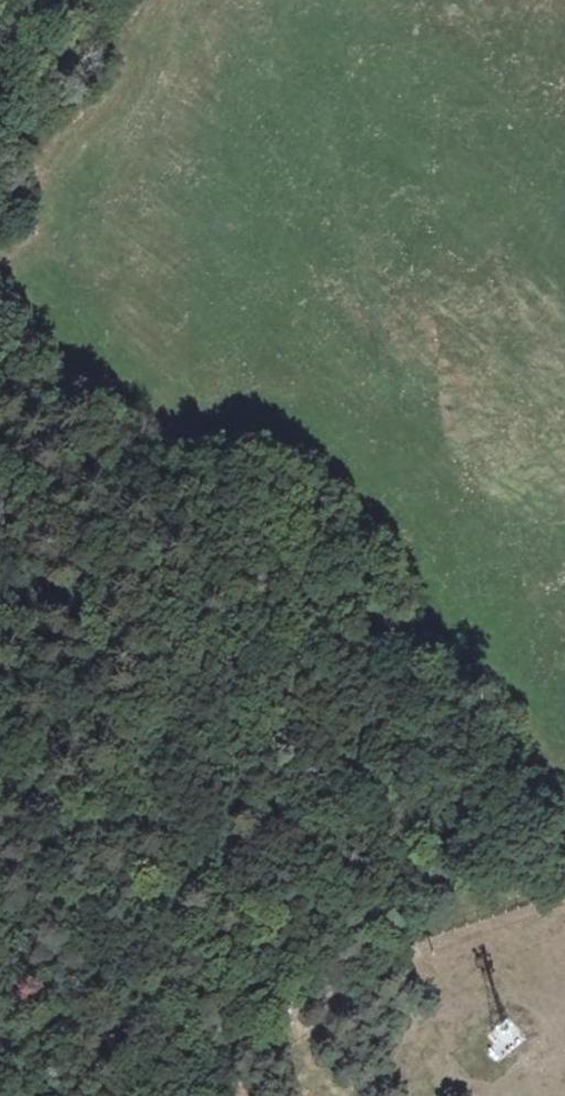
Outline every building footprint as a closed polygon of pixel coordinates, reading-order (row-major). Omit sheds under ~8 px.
[(507,1018),(480,1040),(498,1061),(525,1039),(507,1018)]
